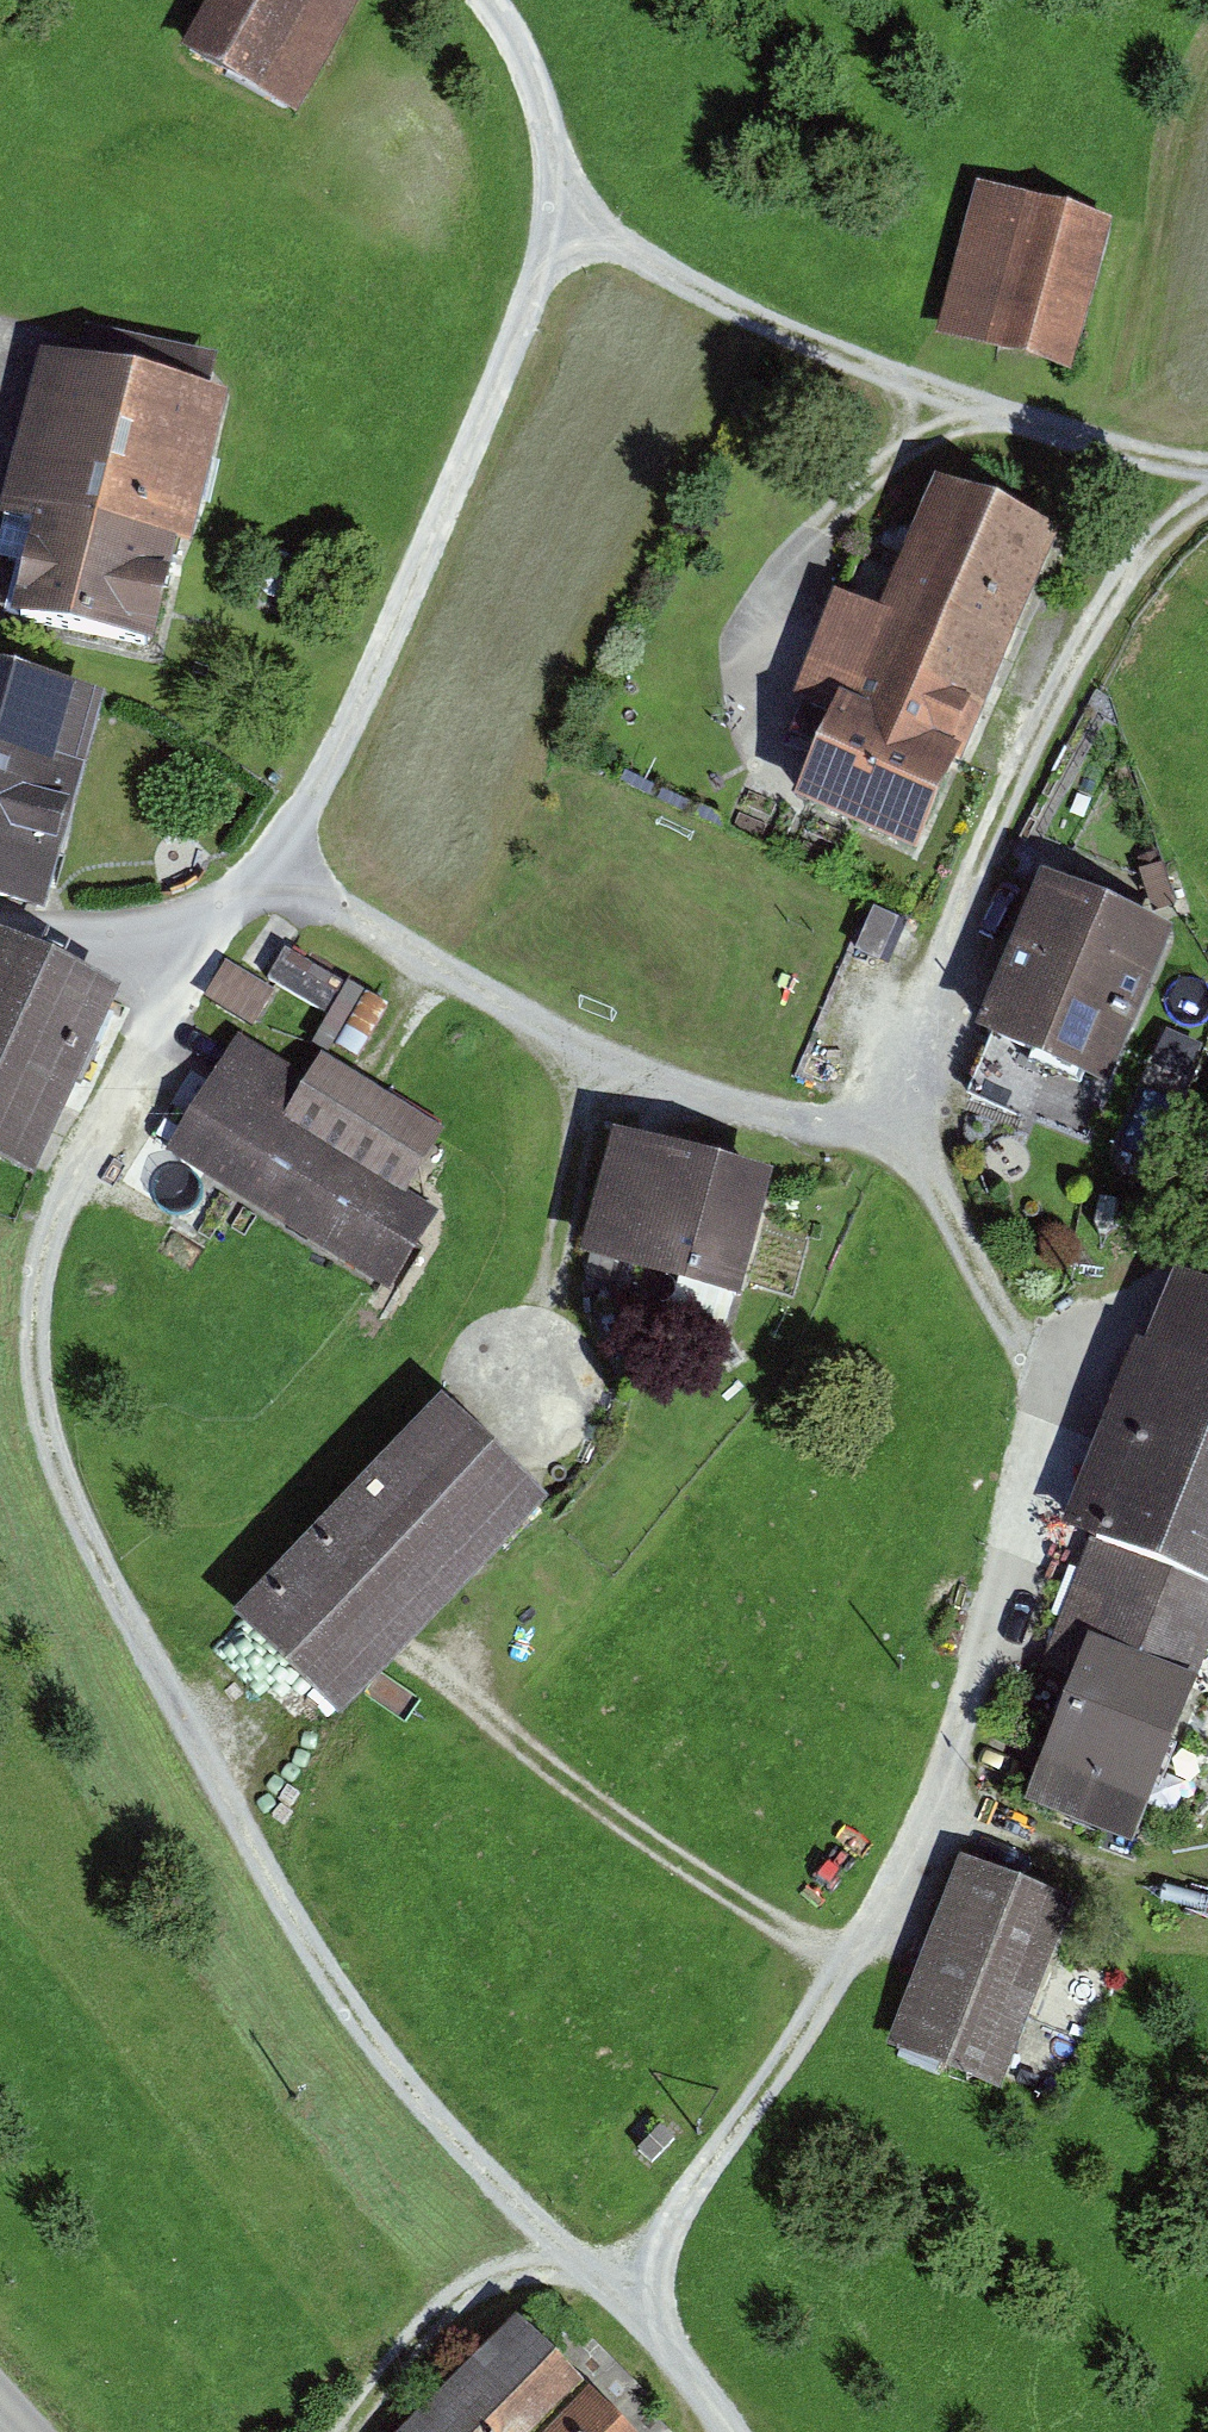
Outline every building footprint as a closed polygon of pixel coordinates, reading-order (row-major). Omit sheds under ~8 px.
[(348,0),(214,0),(188,46),(290,103),(348,0)] [(975,186),(936,341),(1072,375),(1111,219),(975,186)] [(28,358),(0,472),(0,513),(34,522),(10,617),(164,655),(226,407),(28,358)] [(1047,532),(933,483),(881,605),(829,583),(779,699),(832,722),(801,794),(930,849),(966,764),(950,758),(1047,532)] [(52,906),(112,685),(0,655),(0,892),(52,906)] [(1045,869),(978,1028),(1111,1083),(1178,924),(1045,869)] [(33,1186),(122,997),(0,940),(0,1170),(33,1186)] [(369,983),(300,949),(286,976),(355,1011),(369,983)] [(283,988),(230,963),(215,994),(268,1019),(283,988)] [(391,1291),(448,1203),(414,1181),(453,1121),(331,1043),(305,1083),(237,1039),(167,1147),(391,1291)] [(779,1170),(617,1123),(582,1244),(744,1291),(779,1170)] [(1179,1274),(1052,1604),(1097,1622),(1089,1643),(1198,1684),(1207,1658),(1207,1285),(1179,1274)] [(552,1496),(444,1392),(237,1607),(346,1711),(552,1496)] [(1137,1835),(1198,1684),(1089,1643),(1030,1791),(1137,1835)] [(1086,1910),(969,1860),(892,2044),(1008,2093),(1086,1910)] [(519,2312),(397,2431),(638,2431),(519,2312)]
